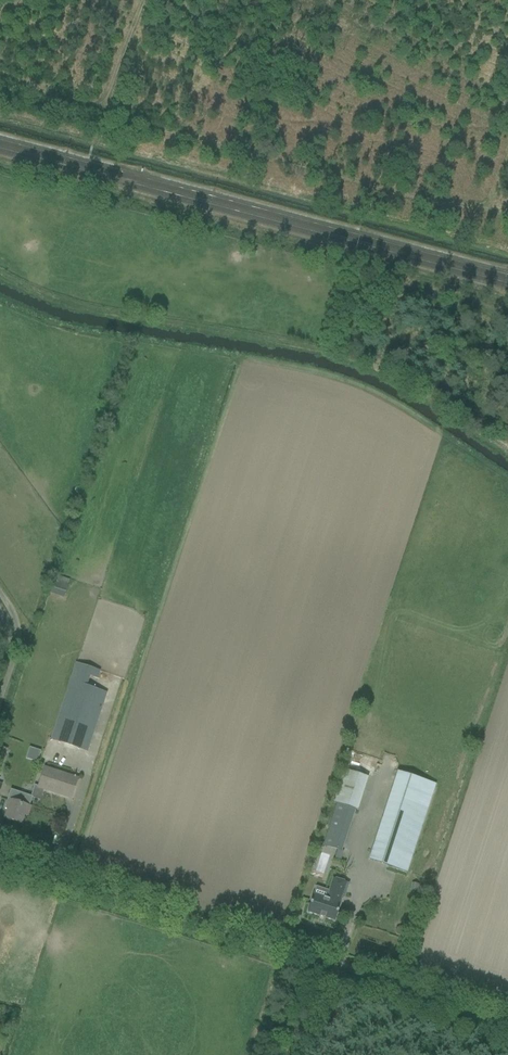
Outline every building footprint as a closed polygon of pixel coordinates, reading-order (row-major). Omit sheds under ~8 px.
[(49,593),(65,597),(68,582),(52,579),(49,593)] [(50,740),(87,752),(106,693),(86,686),(90,675),(97,678),(100,671),(93,668),(76,663),(50,740)] [(37,761),(41,750),(29,747),(26,758),(37,761)] [(38,786),(38,787),(42,789),(72,798),(75,788),(78,778),(44,767),(41,777),(38,786)] [(337,802),(323,844),(339,849),(353,807),(357,808),(368,777),(344,769),(343,769),(333,800),(335,801),(337,802)] [(397,772),(368,859),(407,872),(435,784),(397,772)] [(7,799),(4,809),(8,810),(5,818),(20,823),(23,814),(26,815),(27,811),(29,807),(32,797),(31,796),(23,794),(20,804),(7,799)] [(334,857),(340,860),(343,851),(337,849),(334,857)] [(311,901),(307,912),(334,921),(337,910),(340,903),(339,902),(341,896),(344,897),(348,884),(344,882),(333,879),(329,891),(327,898),(313,894),(311,901)] [(411,883),(410,890),(418,891),(419,884),(411,883)] [(396,928),(395,931),(397,934),(400,935),(403,934),(404,931),(402,928),(399,927),(396,928)]
